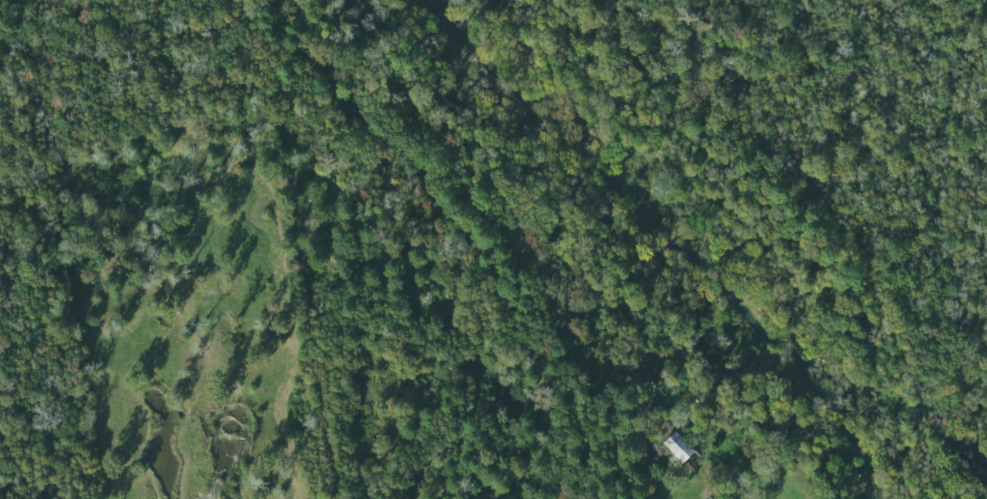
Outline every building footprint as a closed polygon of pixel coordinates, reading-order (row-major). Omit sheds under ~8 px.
[(681,463),(693,452),(674,432),(662,443),(681,463)]
